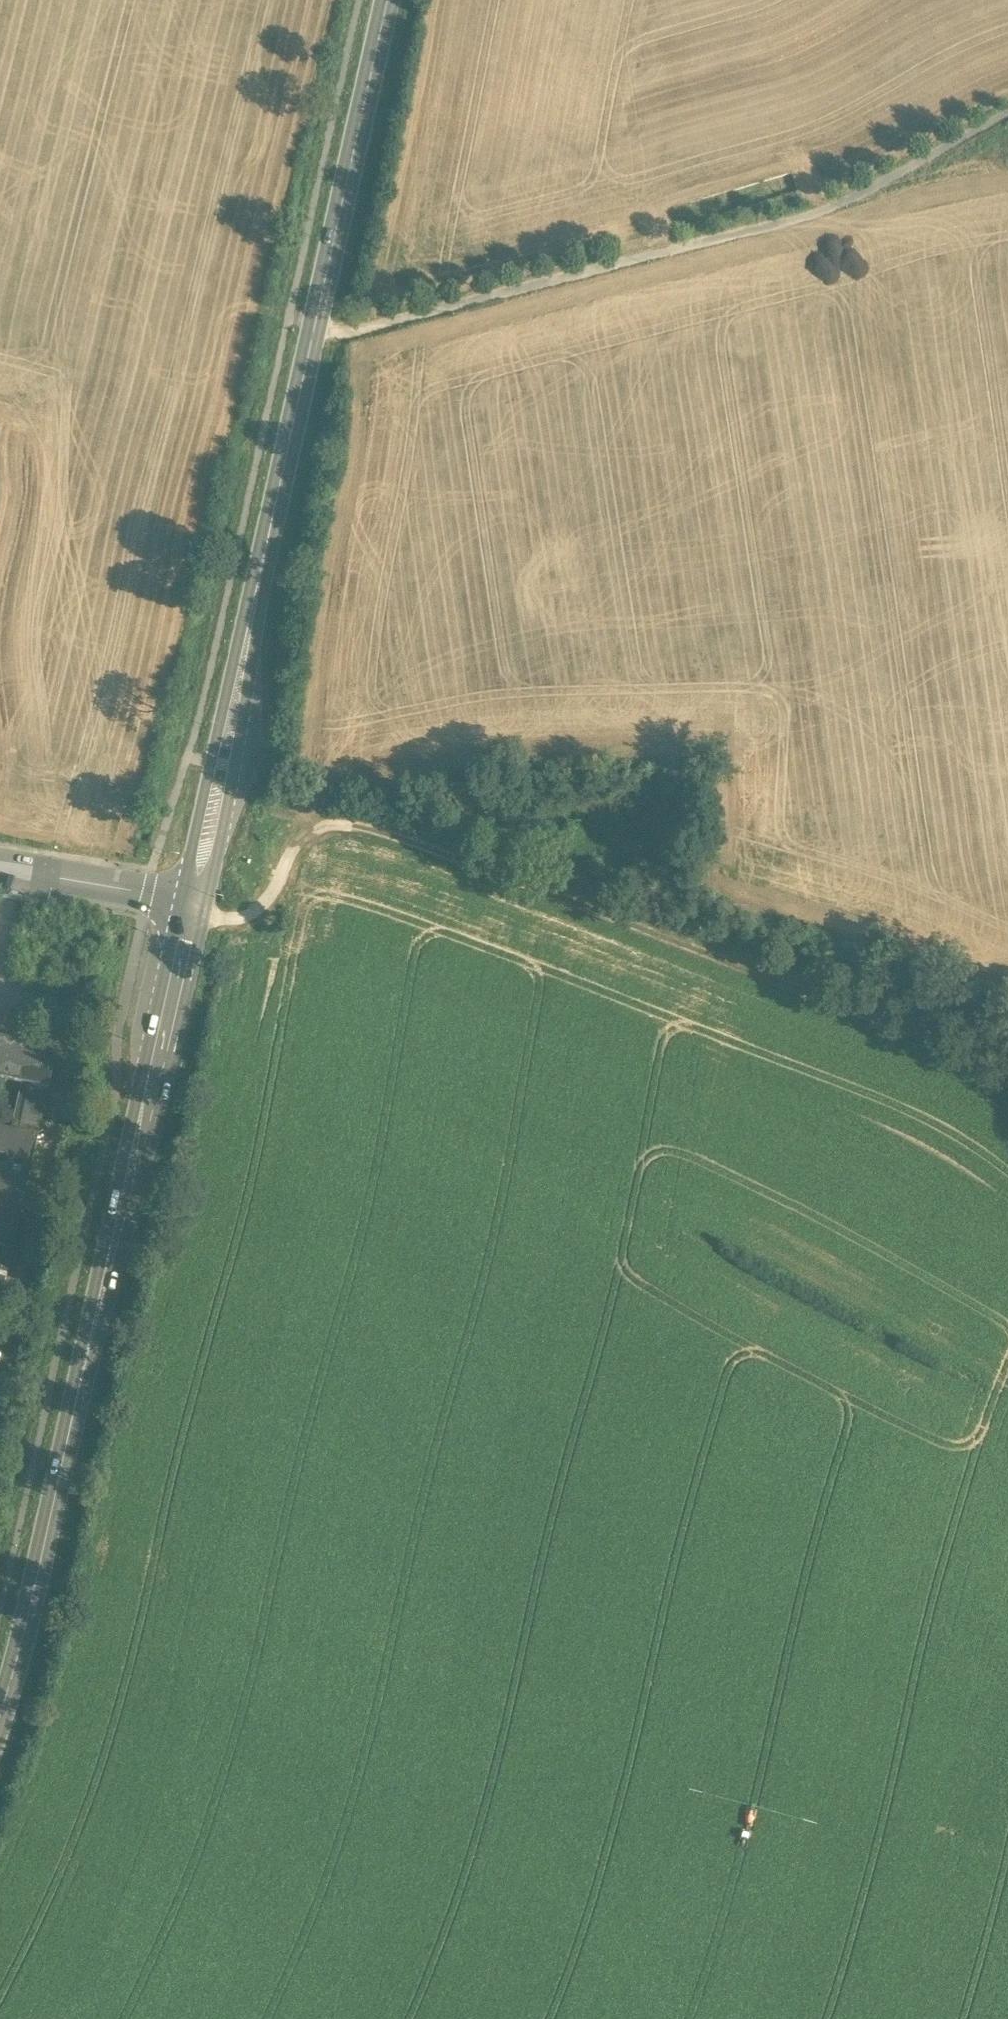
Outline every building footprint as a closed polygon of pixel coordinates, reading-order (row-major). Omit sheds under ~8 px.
[(20,1084),(47,1090),(56,1050),(5,1039),(0,1038),(0,1079),(20,1084)] [(47,1090),(20,1084),(10,1131),(37,1137),(47,1090)] [(0,1129),(0,1274),(6,1276),(37,1137),(10,1131),(0,1129)]
